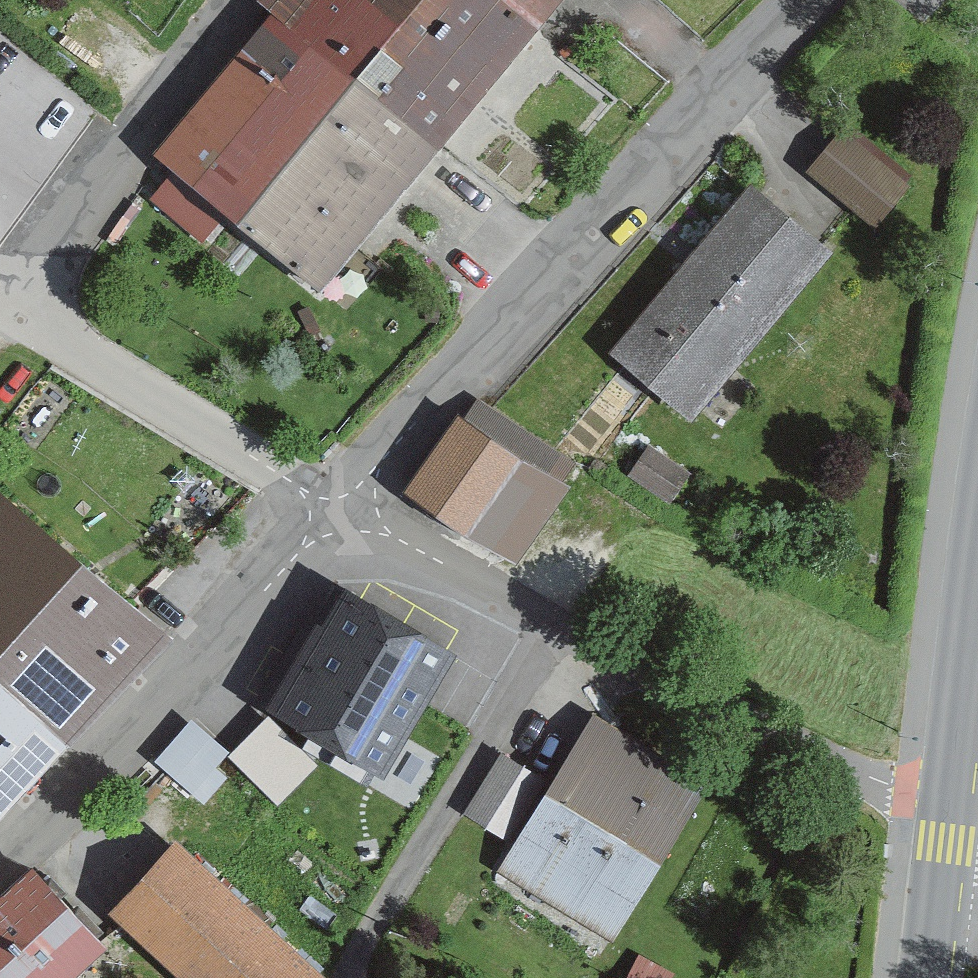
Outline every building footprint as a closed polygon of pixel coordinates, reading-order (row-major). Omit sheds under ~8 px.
[(457,153),(559,30),(524,0),(272,0),(288,14),(457,153)] [(559,30),(583,0),(524,0),(559,30)] [(457,153),(288,14),(167,158),(335,296),(457,153)] [(818,167),(882,223),(916,185),(852,129),(818,167)] [(691,410),(821,254),(750,195),(620,351),(691,410)] [(413,497),(510,560),(571,466),(474,403),(413,497)] [(80,751),(176,646),(0,485),(0,678),(80,751)] [(283,713),(383,771),(448,658),(348,600),(283,713)] [(80,751),(0,678),(0,837),(80,751)] [(200,711),(164,753),(208,791),(244,749),(200,711)] [(507,872),(608,933),(696,787),(595,727),(507,872)] [(506,744),(473,811),(519,833),(551,766),(506,744)] [(186,977),(340,977),(183,840),(115,916),(186,977)] [(114,952),(37,871),(0,906),(0,977),(86,977),(114,952)] [(622,977),(684,977),(688,966),(634,945),(622,977)]
